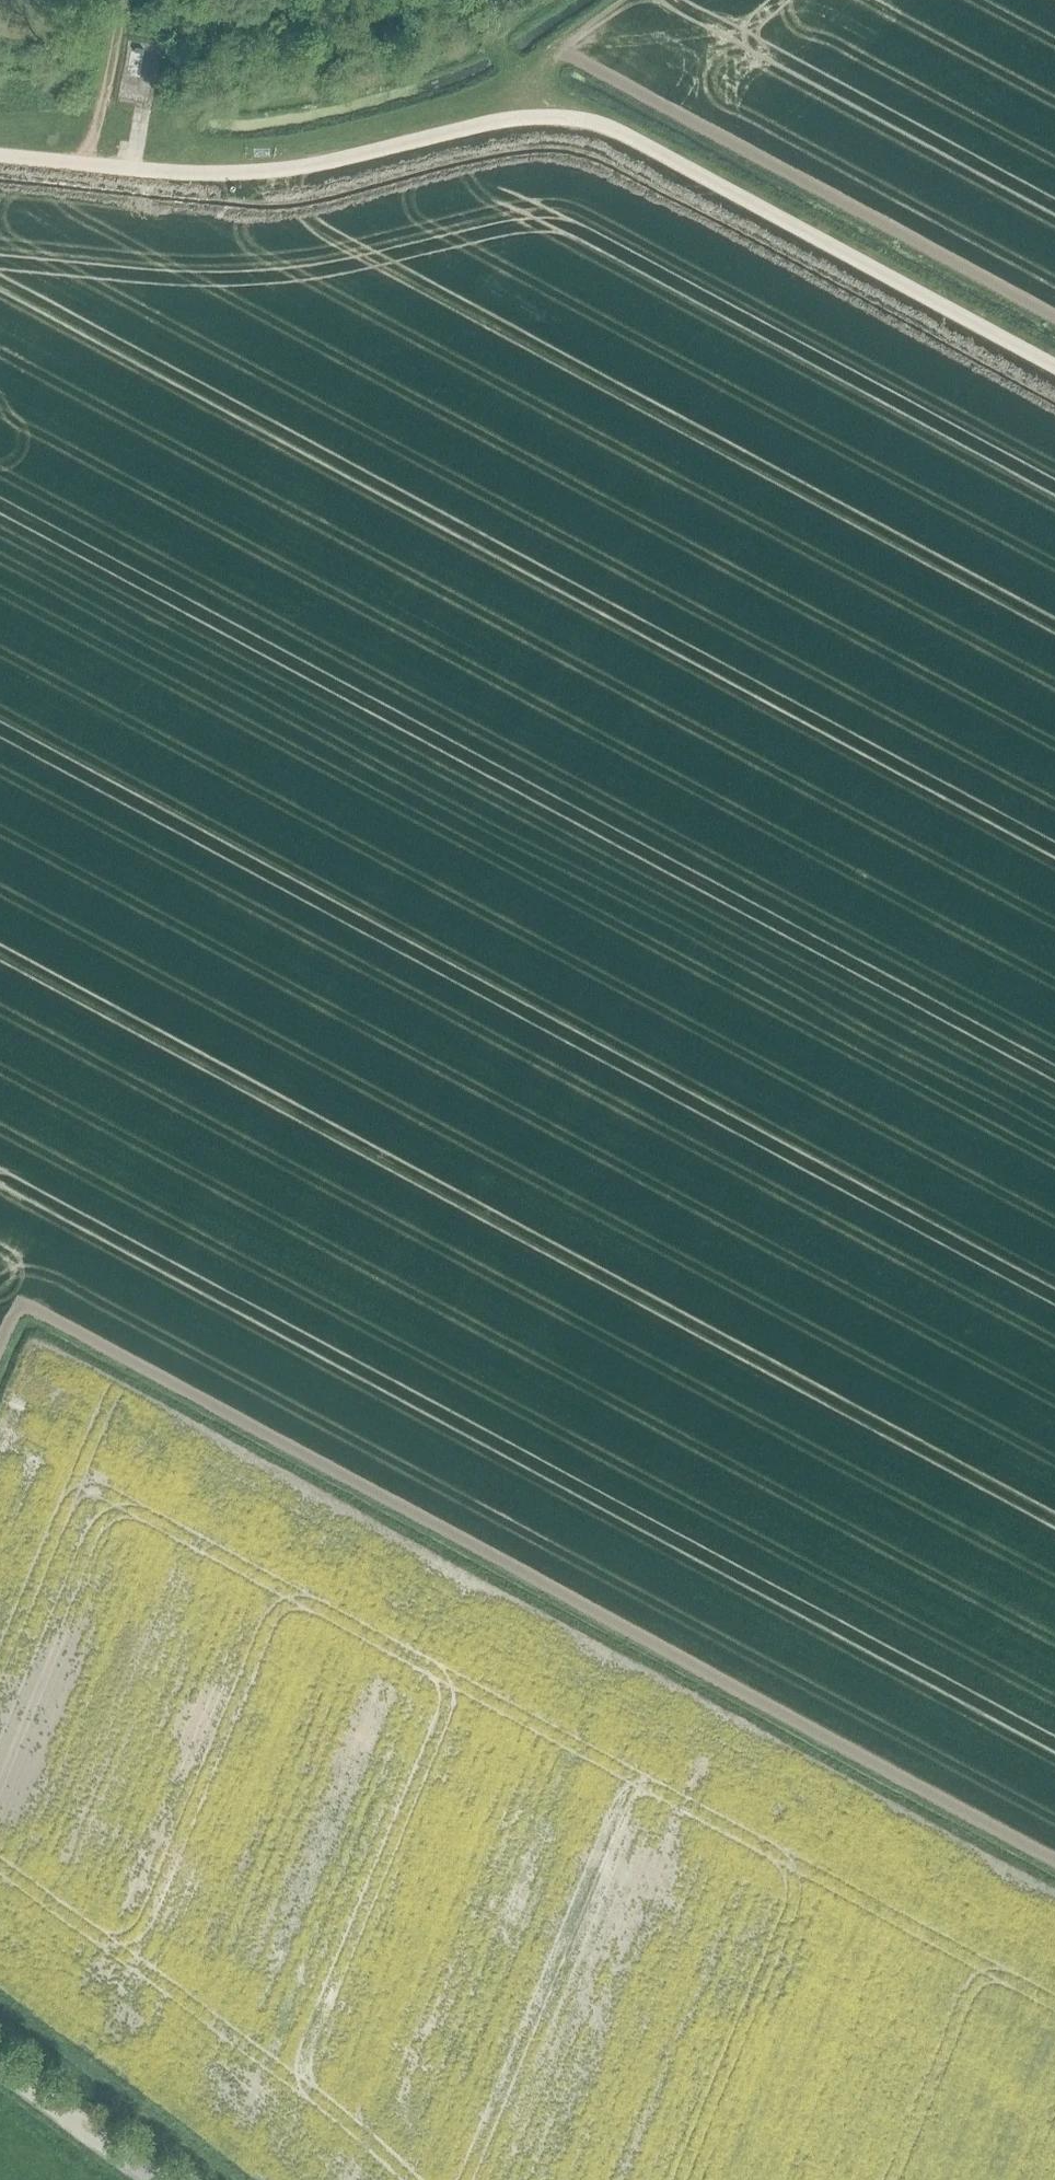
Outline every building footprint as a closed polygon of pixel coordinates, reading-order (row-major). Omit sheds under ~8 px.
[(147,73),(149,53),(133,51),(131,72),(147,73)]
